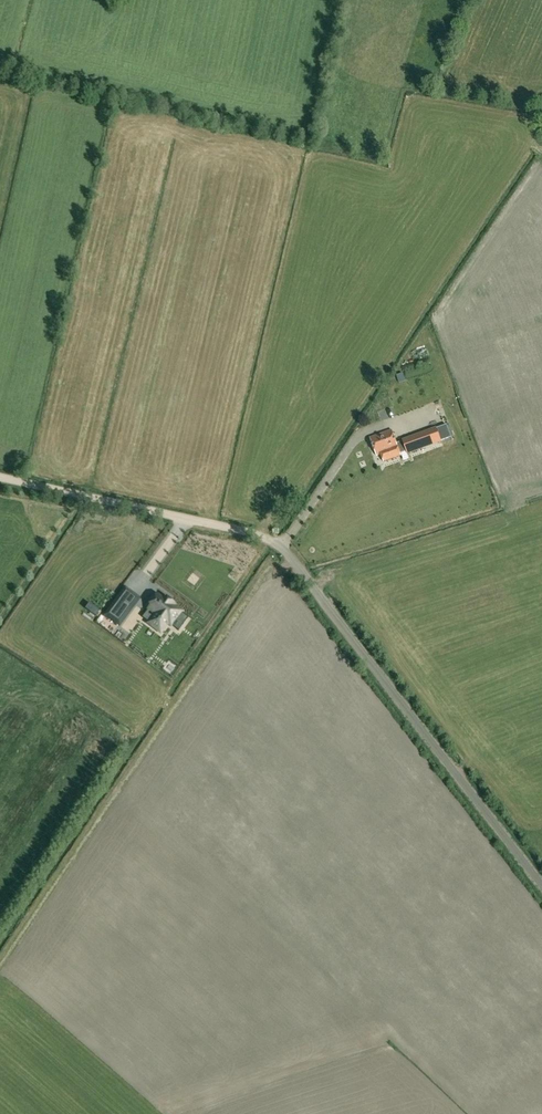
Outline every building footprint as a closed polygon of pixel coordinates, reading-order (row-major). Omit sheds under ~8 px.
[(408,453),(452,438),(447,425),(403,441),(404,441),(397,443),(392,430),(370,438),(377,455),(381,454),(384,462),(401,455),(401,453),(407,451),(408,453)] [(151,605),(148,609),(155,614),(149,622),(148,623),(161,633),(168,623),(171,626),(171,625),(176,619),(181,611),(174,606),(175,605),(166,599),(164,601),(157,595),(150,604),(151,605)] [(119,598),(106,615),(119,625),(132,607),(119,598)] [(184,635),(191,627),(178,617),(172,625),(180,631),(173,640),(181,646),(188,637),(184,635)]
